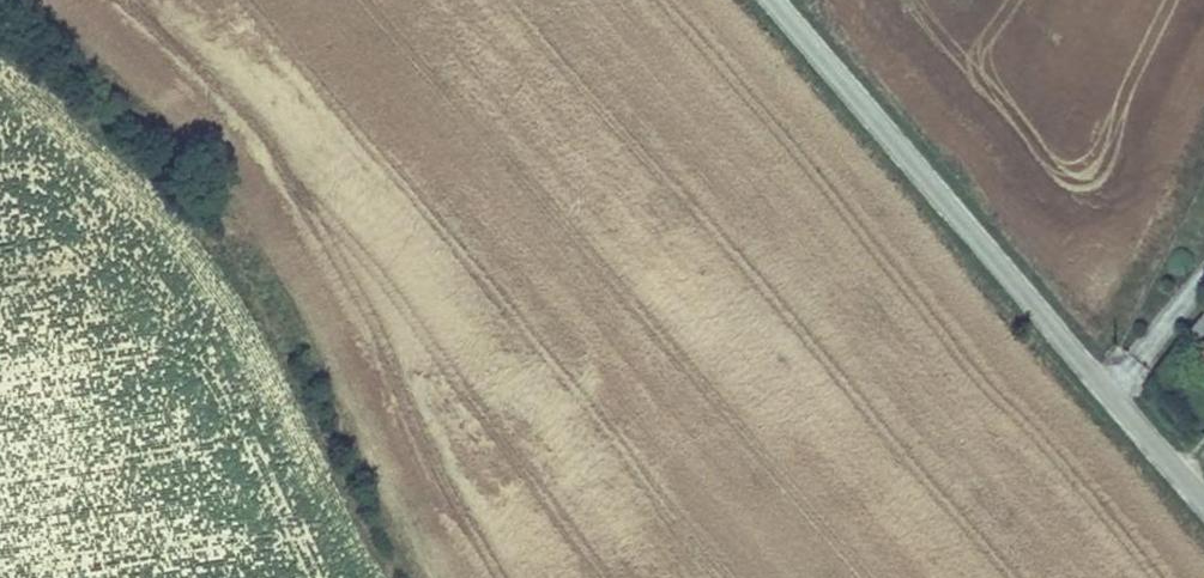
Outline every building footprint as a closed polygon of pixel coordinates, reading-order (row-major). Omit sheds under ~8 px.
[(1195,336),(1203,346),(1203,327),(1195,336)]
